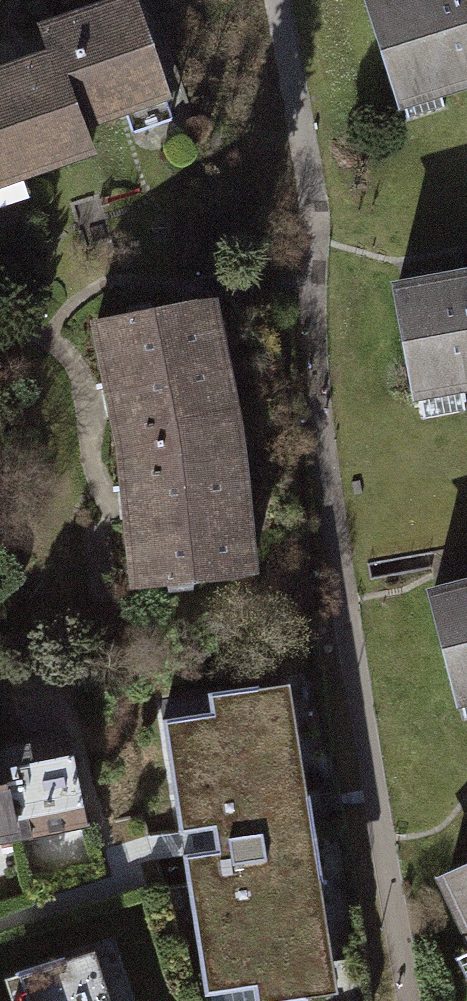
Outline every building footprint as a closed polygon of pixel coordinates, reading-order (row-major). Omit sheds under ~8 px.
[(93,149),(84,123),(167,94),(134,0),(123,0),(42,28),(51,56),(0,73),(0,181),(93,149)] [(406,120),(466,100),(466,0),(368,0),(406,120)] [(395,289),(415,396),(466,387),(466,275),(395,289)] [(123,453),(226,438),(201,301),(96,322),(123,453)] [(226,438),(123,453),(136,583),(241,574),(226,438)] [(432,595),(464,717),(466,717),(466,586),(432,595)] [(156,704),(195,1000),(284,1000),(323,996),(283,687),(156,704)] [(0,788),(0,918),(32,912),(25,880),(89,866),(69,773),(0,788)] [(433,878),(466,951),(466,862),(433,878)] [(117,951),(0,985),(0,1000),(132,1000),(117,951)]
